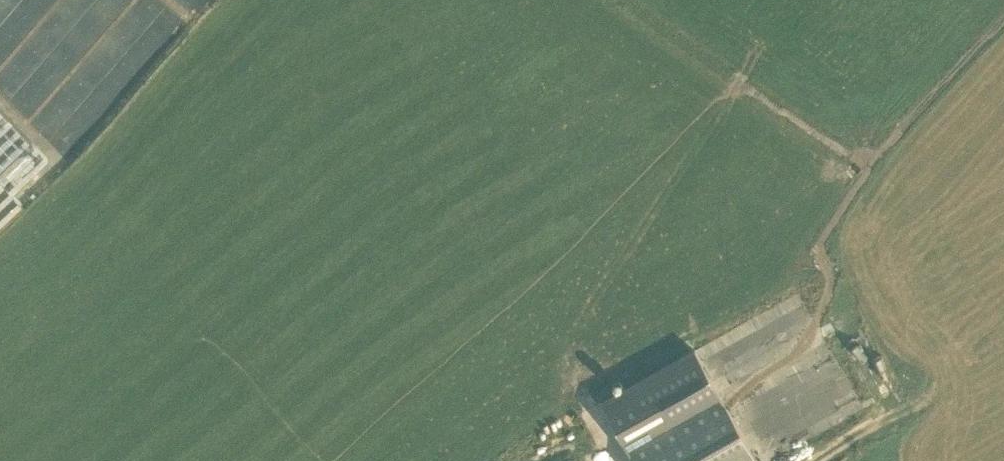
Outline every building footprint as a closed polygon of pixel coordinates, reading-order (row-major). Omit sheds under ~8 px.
[(65,156),(80,142),(80,125),(92,125),(94,127),(111,111),(111,99),(130,99),(116,85),(116,93),(98,93),(93,87),(83,95),(72,83),(61,94),(61,105),(52,96),(52,91),(47,85),(47,75),(17,74),(6,84),(6,65),(0,65),(0,87),(65,156)] [(23,203),(13,192),(49,159),(0,108),(0,224),(23,203)] [(634,460),(803,460),(873,421),(796,287),(692,346),(599,398),(624,444),(634,460)]
